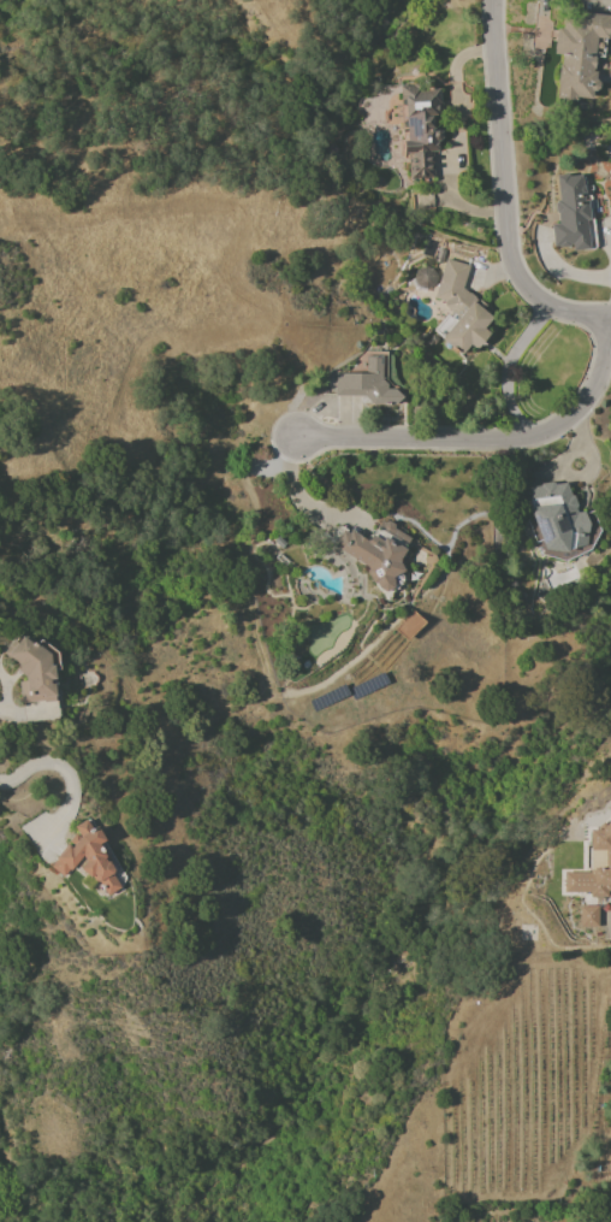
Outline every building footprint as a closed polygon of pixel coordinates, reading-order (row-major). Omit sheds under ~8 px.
[(609,15),(578,12),(578,19),(563,18),(561,29),(556,29),(553,54),(560,55),(555,98),(590,102),(597,38),(607,39),(609,15)] [(409,179),(432,178),(431,152),(437,152),(437,141),(450,141),(450,129),(434,130),(433,114),(440,114),(439,86),(399,89),(403,154),(407,154),(409,179)] [(552,247),(571,246),(571,251),(587,250),(584,174),(555,176),(557,224),(551,224),(552,247)] [(468,265),(445,259),(434,299),(437,300),(451,312),(433,332),(460,355),(467,346),(475,348),(489,333),(482,328),(491,318),(480,309),(481,304),(462,287),(468,265)] [(417,267),(414,286),(432,289),(435,270),(417,267)] [(335,373),(334,400),(401,401),(401,389),(381,389),(382,356),(365,356),(365,374),(335,373)] [(525,489),(541,552),(549,550),(552,560),(600,547),(590,510),(575,514),(566,479),(525,489)] [(329,550),(391,586),(402,567),(396,563),(411,537),(380,519),(367,541),(343,527),(329,550)] [(55,701),(50,643),(13,646),(16,678),(18,678),(20,703),(55,701)] [(563,872),(563,895),(608,895),(609,888),(610,888),(610,814),(610,830),(588,830),(588,872),(563,872)] [(49,867),(63,877),(72,865),(112,894),(119,885),(109,878),(115,869),(105,863),(110,856),(97,847),(106,835),(84,819),(49,867)] [(579,926),(597,926),(596,906),(578,906),(579,926)]
